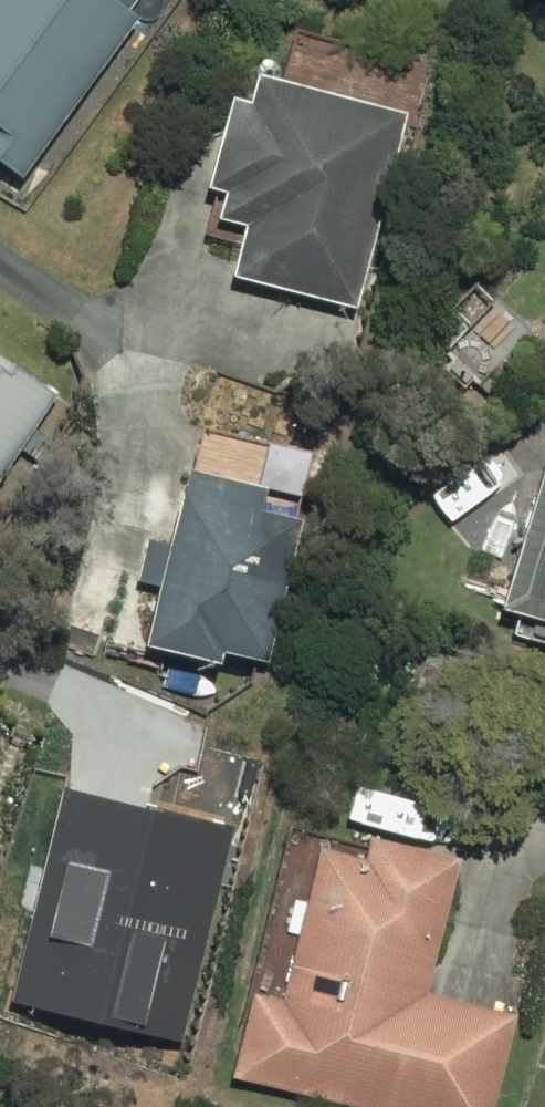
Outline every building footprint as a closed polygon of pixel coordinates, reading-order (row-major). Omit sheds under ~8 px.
[(20,171),(137,13),(130,8),(136,0),(0,0),(0,157),(20,171)] [(355,308),(410,110),(261,68),(253,96),(236,91),(211,181),(228,186),(221,213),(249,221),(234,275),(355,308)] [(55,387),(0,353),(0,474),(55,387)] [(268,481),(192,462),(148,641),(220,659),(224,645),(270,657),(305,515),(262,504),(268,481)] [(544,615),(544,470),(505,604),(544,615)] [(407,727),(460,744),(469,713),(441,705),(453,664),(430,657),(407,727)] [(353,1106),(500,1106),(524,1015),(435,992),(469,862),(382,839),(375,862),(332,850),(292,1002),(261,993),(239,1077),(353,1106)]
